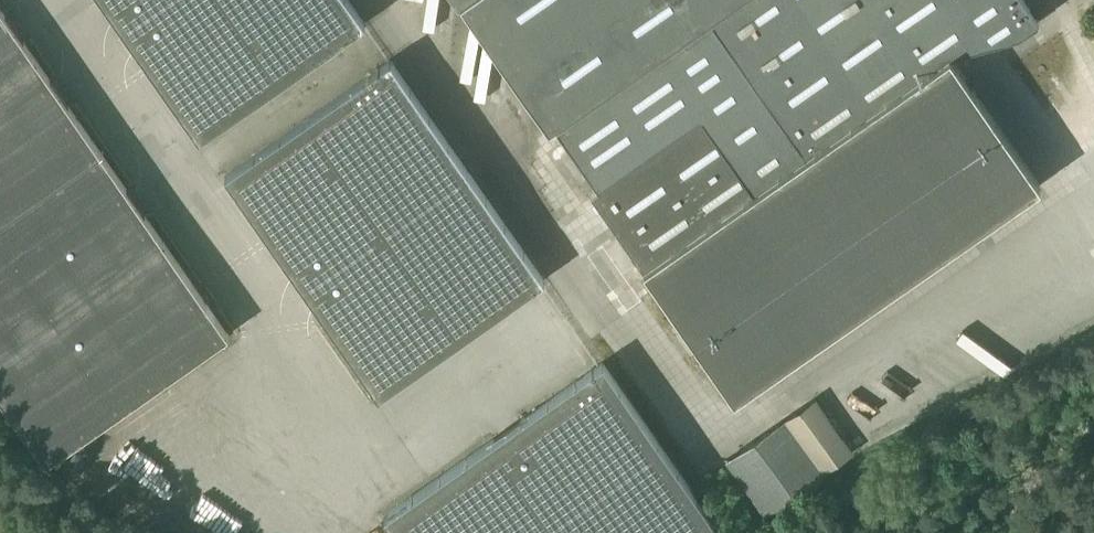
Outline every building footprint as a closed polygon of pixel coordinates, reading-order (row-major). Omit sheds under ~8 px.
[(199,139),(364,23),(348,0),(101,0),(199,139)] [(458,8),(460,6),(643,268),(732,398),(1038,185),(948,56),(1018,36),(1038,22),(1022,0),(452,0),(458,8)] [(44,465),(226,336),(0,10),(0,399),(44,465)] [(224,176),(378,395),(543,279),(390,60),(224,176)] [(395,532),(708,532),(716,527),(602,363),(383,515),(395,532)] [(733,458),(767,510),(820,476),(817,472),(845,454),(813,405),(733,458)]
